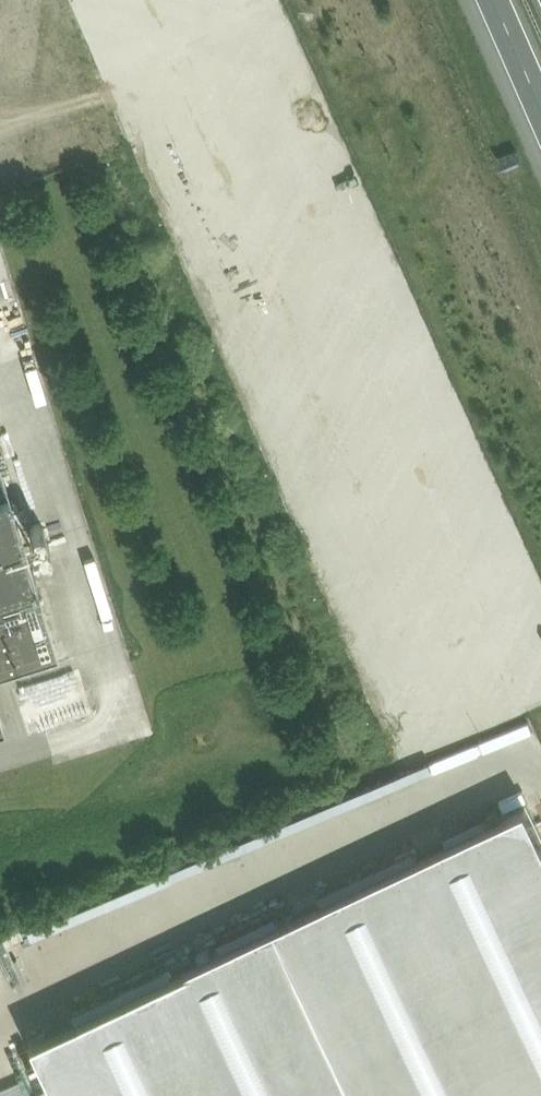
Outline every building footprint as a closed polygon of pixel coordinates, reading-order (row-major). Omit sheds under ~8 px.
[(0,244),(0,279),(6,298),(16,295),(0,244)] [(58,652),(0,463),(0,671),(58,652)] [(528,791),(27,1025),(47,1067),(35,1073),(46,1095),(540,1095),(540,819),(528,791)]
